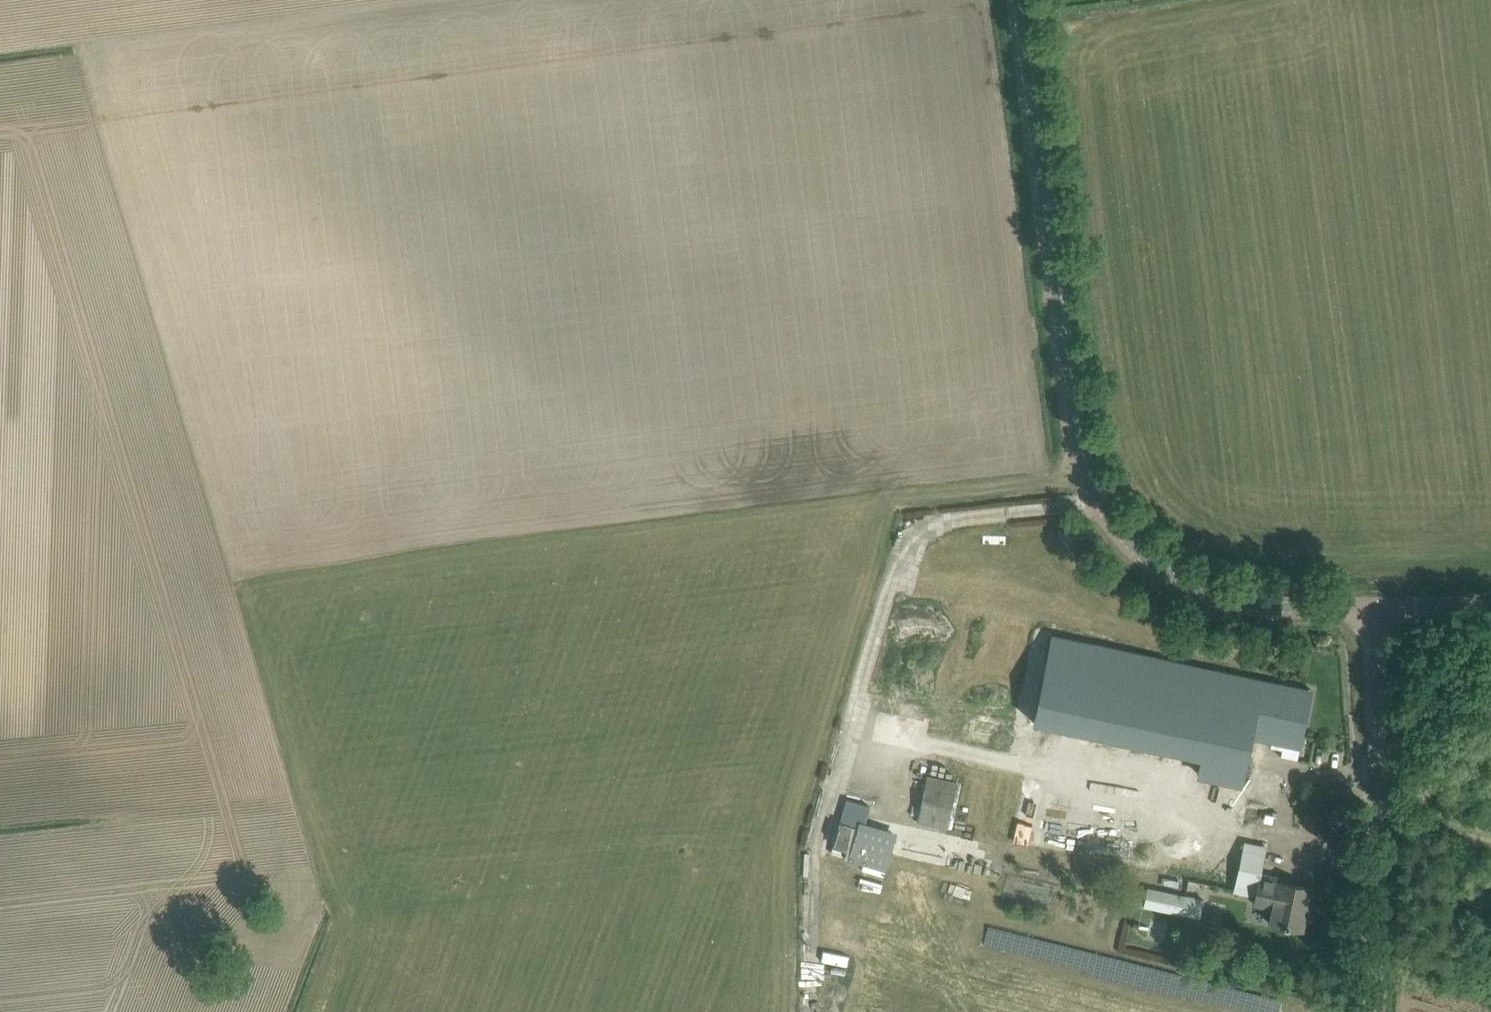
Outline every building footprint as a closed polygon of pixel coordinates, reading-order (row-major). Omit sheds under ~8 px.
[(1052,635),(1034,722),(1201,758),(1198,773),(1243,782),(1253,738),(1252,738),(1264,680),(1052,635)] [(1264,680),(1252,738),(1253,738),(1272,742),(1283,745),(1281,756),(1297,760),(1312,690),(1264,680)] [(927,776),(917,821),(946,828),(956,782),(927,776)] [(859,828),(840,823),(833,846),(852,852),(859,828)] [(1243,843),(1233,889),(1238,890),(1256,894),(1252,912),(1272,916),(1270,923),(1283,926),(1303,930),(1312,888),(1278,881),(1260,877),(1261,872),(1266,848),(1243,843)] [(1144,906),(1201,918),(1204,900),(1147,887),(1144,906)] [(1204,925),(1202,938),(1219,942),(1221,929),(1204,925)]
